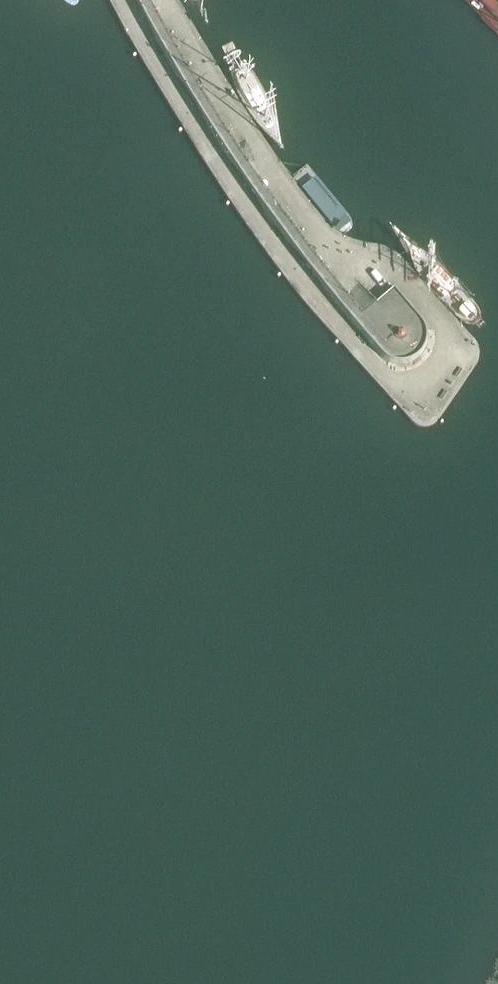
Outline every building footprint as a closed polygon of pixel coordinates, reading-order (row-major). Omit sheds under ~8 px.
[(481,51),(497,41),(497,0),(434,0),(481,51)]
